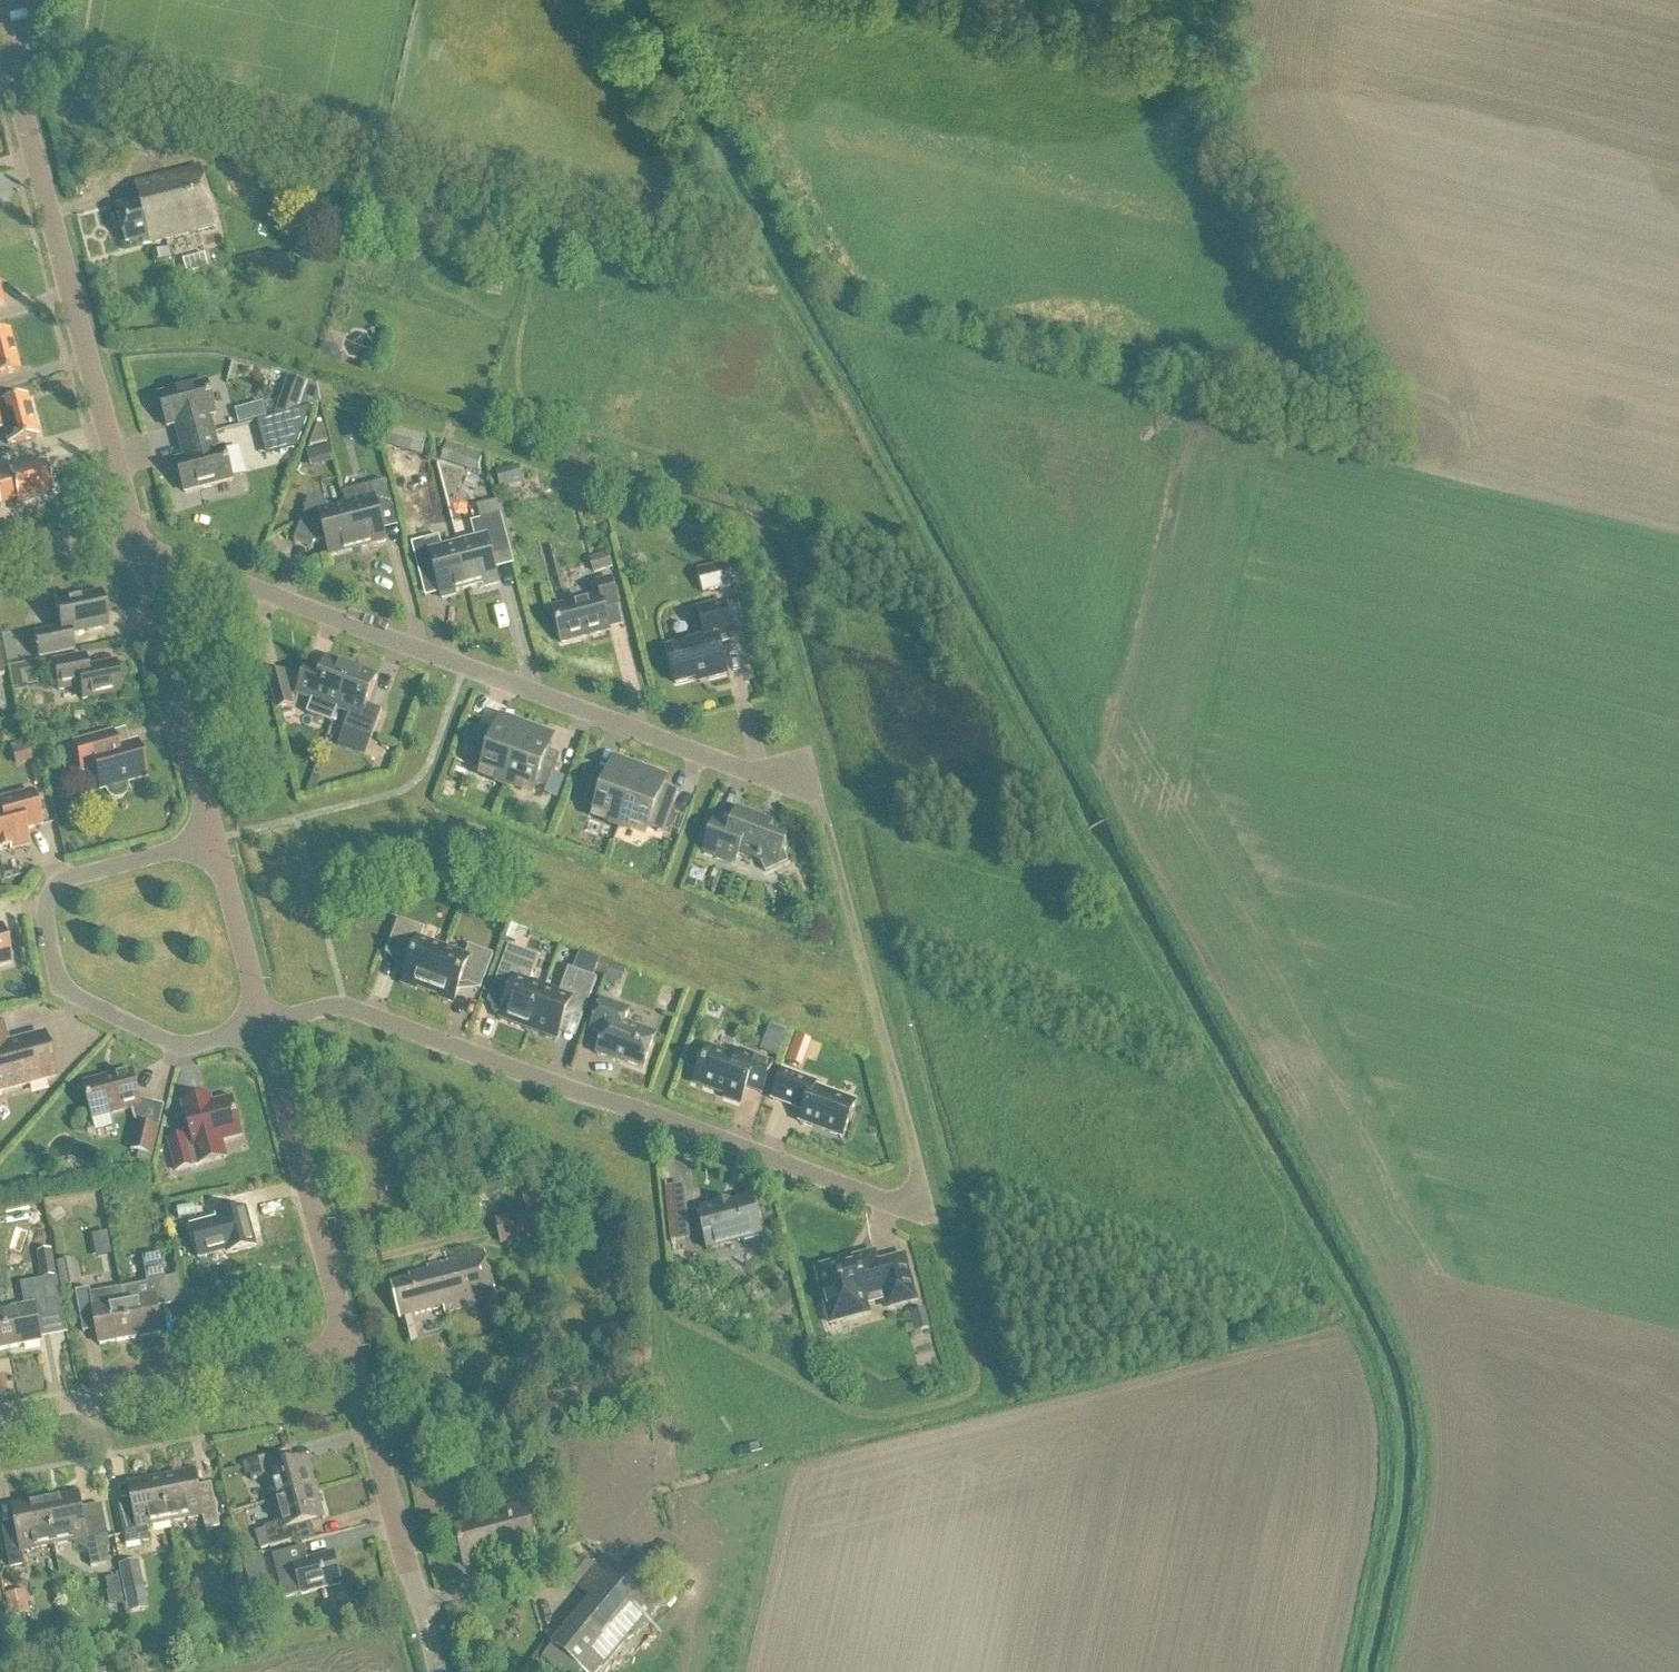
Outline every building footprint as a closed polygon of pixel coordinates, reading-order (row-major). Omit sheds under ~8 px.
[(163,131),(159,147),(171,151),(176,134),(163,131)] [(145,248),(217,228),(201,171),(136,189),(141,207),(118,214),(127,246),(144,242),(145,248)] [(151,254),(154,266),(173,261),(170,250),(151,254)] [(18,372),(8,333),(0,335),(0,377),(18,372)] [(176,427),(180,443),(214,434),(209,418),(215,417),(206,384),(159,397),(167,429),(176,427)] [(275,418),(307,410),(312,395),(287,385),(275,418)] [(36,438),(26,399),(0,405),(0,432),(5,431),(8,445),(36,438)] [(254,408),(258,423),(266,420),(263,406),(254,408)] [(310,411),(271,420),(280,454),(294,450),(310,411)] [(316,428),(309,448),(326,444),(321,426),(316,428)] [(214,434),(180,443),(184,460),(176,462),(185,495),(232,482),(224,450),(218,451),(214,434)] [(0,475),(0,506),(16,502),(17,503),(51,495),(43,464),(0,475)] [(361,504),(346,508),(358,552),(386,544),(378,515),(393,512),(386,484),(358,491),(361,504)] [(358,552),(346,508),(328,513),(326,507),(310,501),(293,544),(311,551),(313,546),(326,543),(330,559),(358,552)] [(475,541),(457,546),(469,590),(483,586),(484,589),(498,586),(494,571),(491,559),(510,553),(497,503),(477,508),(480,522),(471,524),(475,541)] [(419,521),(406,525),(409,537),(422,534),(419,521)] [(1,543),(16,539),(12,523),(0,527),(0,538),(1,543)] [(439,538),(411,545),(420,578),(435,574),(442,601),(455,597),(455,594),(469,590),(457,546),(442,550),(439,538)] [(609,555),(590,561),(594,575),(613,570),(609,555)] [(710,570),(698,573),(704,597),(734,589),(730,576),(728,566),(710,570)] [(604,610),(617,607),(610,581),(597,584),(600,597),(552,610),(561,645),(610,632),(604,610)] [(69,637),(106,629),(99,594),(53,604),(59,631),(32,636),(37,659),(72,652),(69,637)] [(733,637),(730,627),(724,604),(697,611),(705,639),(666,650),(675,686),(707,677),(708,681),(726,676),(717,641),(733,637)] [(81,701),(119,693),(114,665),(85,671),(83,658),(51,664),(57,692),(78,687),(81,701)] [(336,711),(352,669),(327,660),(322,672),(307,666),(296,696),(336,711)] [(15,691),(36,686),(33,668),(11,672),(15,691)] [(377,678),(352,669),(336,711),(349,715),(344,730),(372,740),(382,713),(366,707),(377,678)] [(268,679),(276,711),(293,707),(284,675),(268,679)] [(484,730),(472,763),(485,768),(482,774),(507,783),(526,733),(501,724),(497,735),(484,730)] [(526,733),(507,783),(532,792),(535,786),(548,791),(545,797),(556,801),(564,780),(553,776),(560,758),(547,753),(551,743),(526,733)] [(124,785),(145,780),(135,744),(106,752),(102,737),(72,745),(76,762),(89,758),(98,793),(105,791),(106,793),(108,796),(111,799),(114,800),(118,800),(121,798),(124,795),(125,792),(125,788),(124,785)] [(15,768),(34,762),(28,742),(9,748),(15,768)] [(620,825),(639,775),(613,766),(609,776),(597,771),(584,804),(597,809),(595,815),(620,825)] [(664,784),(639,775),(620,825),(645,834),(648,828),(663,833),(677,794),(662,788),(664,784)] [(40,827),(30,793),(0,801),(0,851),(8,849),(9,851),(27,846),(23,831),(40,827)] [(783,853),(786,843),(768,836),(772,825),(737,812),(731,828),(715,822),(703,854),(735,866),(738,855),(761,863),(765,874),(777,869),(788,864),(783,853)] [(417,989),(429,993),(445,951),(420,942),(424,931),(398,921),(386,956),(402,962),(408,968),(401,985),(416,991),(417,989)] [(10,965),(0,928),(0,967),(10,965)] [(445,951),(429,993),(439,997),(439,999),(453,1005),(459,987),(468,986),(480,991),(493,957),(469,947),(465,958),(445,951)] [(500,1019),(530,1030),(545,988),(530,983),(538,959),(508,948),(495,983),(511,989),(500,1019)] [(601,961),(596,974),(606,978),(611,964),(601,961)] [(611,968),(607,980),(622,986),(626,974),(611,968)] [(545,988),(530,1030),(556,1040),(565,1017),(569,1014),(582,1019),(596,980),(568,970),(559,994),(545,988)] [(656,1035),(624,1024),(629,1011),(601,1001),(590,1031),(603,1036),(596,1055),(612,1061),(613,1059),(643,1070),(656,1035)] [(53,1080),(41,1036),(6,1045),(1,1024),(0,1025),(0,1094),(53,1080)] [(769,1029),(760,1055),(778,1061),(787,1036),(769,1029)] [(740,1104),(746,1088),(762,1094),(773,1065),(740,1053),(738,1059),(708,1048),(694,1084),(724,1095),(723,1098),(740,1104)] [(790,1053),(786,1064),(801,1070),(806,1059),(790,1053)] [(842,1139),(856,1102),(815,1087),(816,1083),(783,1071),(772,1100),(804,1112),(800,1123),(842,1139)] [(93,1121),(141,1108),(132,1073),(84,1086),(93,1121)] [(221,1143),(241,1137),(232,1101),(212,1106),(210,1099),(183,1106),(191,1137),(168,1143),(176,1173),(226,1159),(221,1143)] [(152,1157),(159,1131),(137,1125),(131,1151),(152,1157)] [(685,1189),(665,1191),(670,1245),(690,1243),(685,1189)] [(482,1192),(469,1202),(466,1203),(474,1214),(489,1203),(482,1192)] [(701,1214),(697,1215),(707,1252),(761,1237),(752,1201),(729,1207),(728,1204),(700,1212),(701,1214)] [(547,1207),(495,1222),(502,1246),(554,1232),(547,1207)] [(228,1258),(243,1254),(258,1249),(247,1211),(217,1219),(228,1258)] [(182,1237),(186,1259),(197,1257),(193,1235),(182,1237)] [(38,1255),(43,1282),(57,1279),(52,1253),(38,1255)] [(852,1259),(854,1265),(841,1269),(839,1263),(816,1269),(830,1324),(869,1314),(867,1303),(885,1298),(888,1309),(916,1301),(904,1256),(878,1264),(875,1253),(852,1259)] [(121,1289),(131,1343),(162,1337),(157,1312),(185,1307),(179,1278),(166,1280),(161,1255),(143,1259),(148,1284),(121,1289)] [(440,1320),(498,1304),(485,1257),(431,1272),(431,1274),(409,1280),(410,1283),(393,1288),(403,1326),(439,1316),(440,1320)] [(57,1265),(62,1292),(80,1289),(75,1262),(57,1265)] [(25,1309),(3,1313),(10,1351),(42,1345),(38,1323),(65,1318),(58,1280),(22,1287),(25,1309)] [(131,1343),(121,1289),(91,1295),(91,1294),(78,1297),(84,1326),(97,1324),(102,1349),(131,1343)] [(925,1311),(911,1315),(916,1334),(930,1330),(925,1311)] [(10,1351),(3,1313),(0,1314),(0,1353),(10,1351)] [(269,1483),(275,1505),(318,1493),(310,1463),(280,1471),(277,1459),(249,1467),(254,1487),(269,1483)] [(162,1482),(171,1529),(206,1522),(208,1534),(223,1531),(215,1490),(200,1493),(197,1476),(162,1482)] [(143,1534),(171,1529),(162,1482),(128,1489),(131,1504),(121,1506),(129,1550),(146,1547),(143,1534)] [(275,1505),(281,1530),(255,1537),(260,1556),(300,1545),(297,1530),(325,1523),(318,1493),(275,1505)] [(56,1550),(73,1547),(90,1556),(93,1569),(107,1566),(95,1507),(82,1510),(80,1498),(47,1505),(56,1550)] [(13,1512),(16,1523),(1,1527),(10,1573),(25,1570),(22,1557),(56,1550),(47,1505),(13,1512)] [(469,1569),(539,1549),(528,1506),(489,1517),(491,1524),(459,1533),(469,1569)] [(304,1550),(273,1558),(284,1601),(342,1585),(335,1557),(308,1564),(304,1550)] [(542,1658),(559,1671),(601,1671),(619,1651),(622,1654),(654,1616),(650,1612),(657,1604),(655,1602),(673,1580),(642,1554),(622,1577),(600,1558),(575,1589),(590,1601),(542,1658)] [(262,1558),(244,1562),(258,1614),(276,1609),(262,1558)] [(125,1594),(145,1590),(139,1563),(120,1567),(125,1594)] [(123,1594),(119,1579),(106,1582),(109,1597),(123,1594)] [(7,1597),(11,1619),(30,1615),(26,1593),(7,1597)] [(2,1635),(10,1633),(7,1620),(0,1622),(0,1628),(2,1635)]
